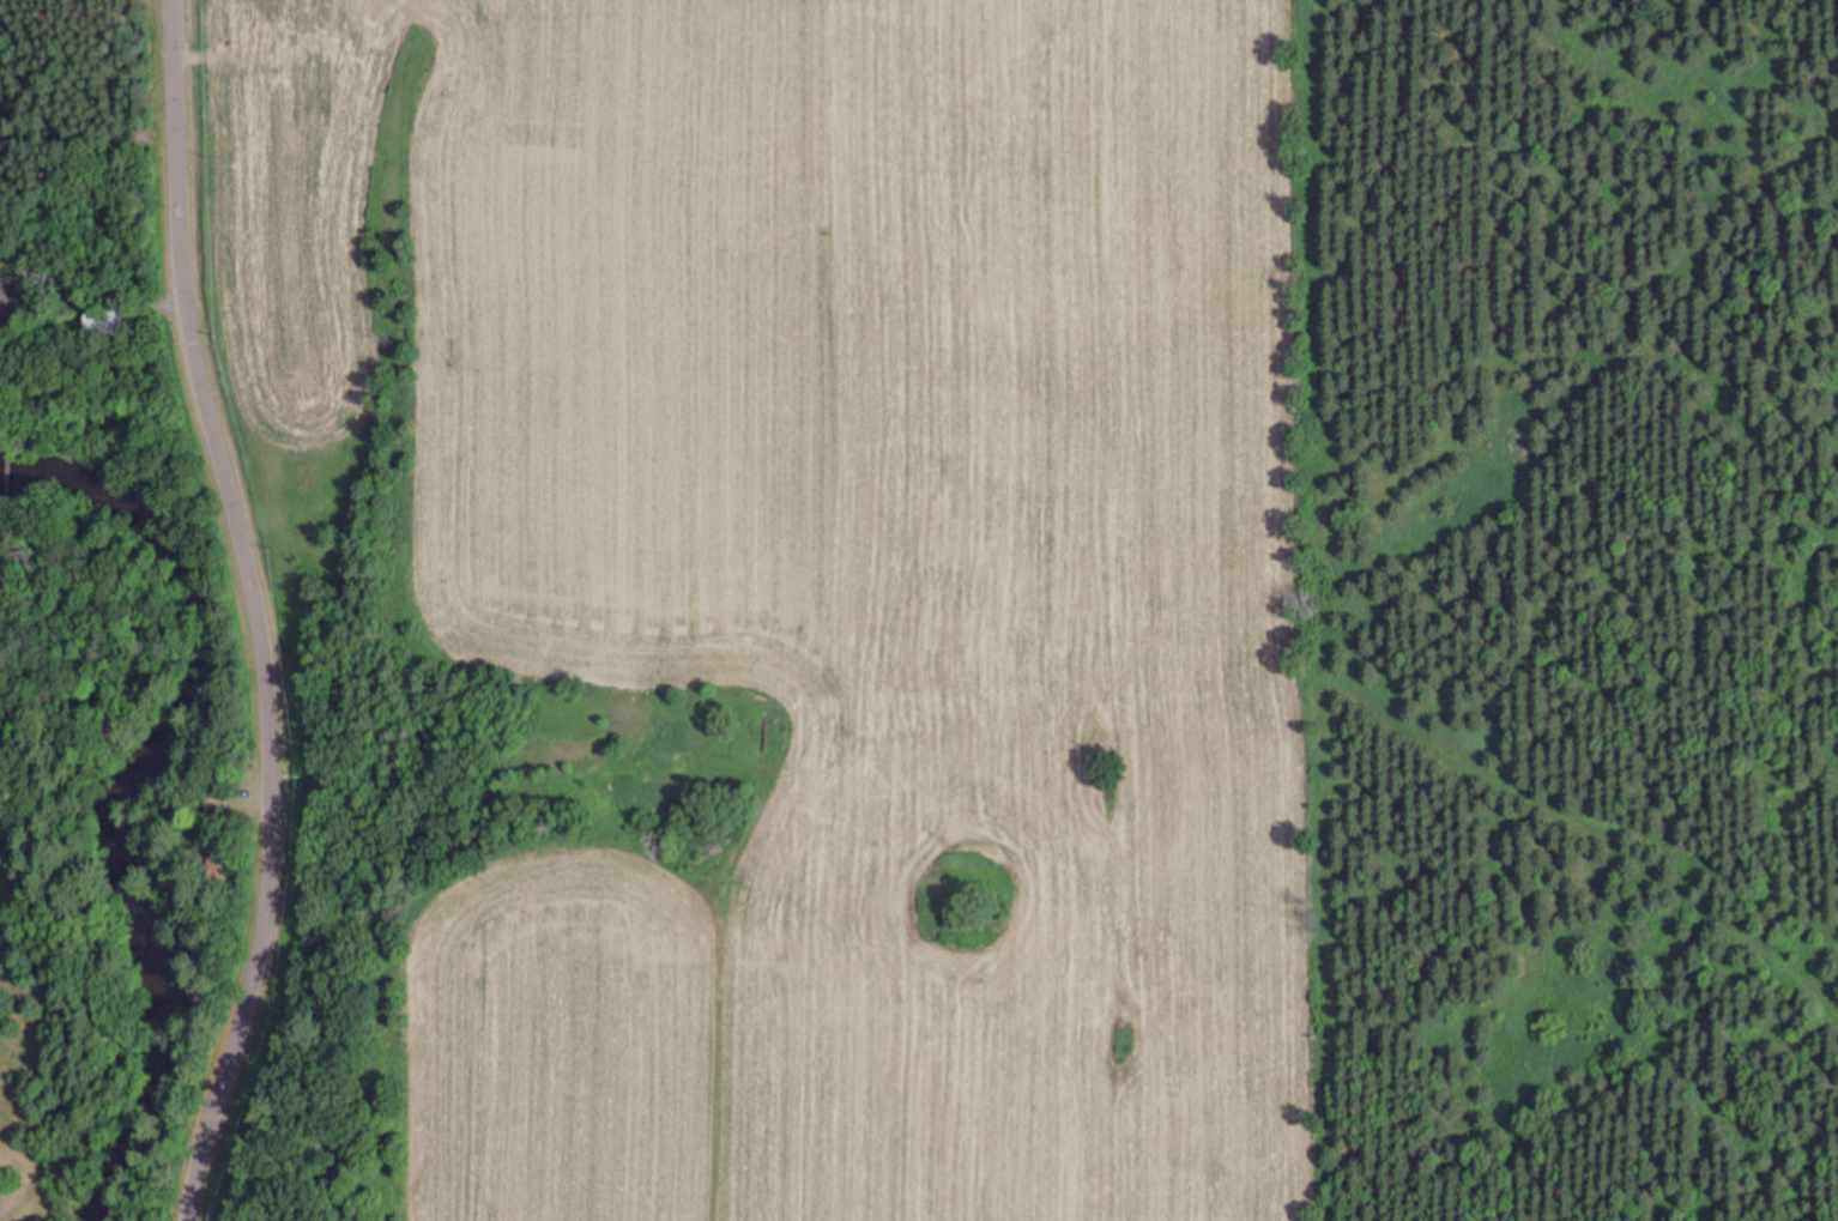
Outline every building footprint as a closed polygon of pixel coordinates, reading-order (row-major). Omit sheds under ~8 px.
[(0,278),(0,330),(11,328),(4,278),(0,278)] [(83,334),(128,336),(129,311),(84,309),(83,334)]
